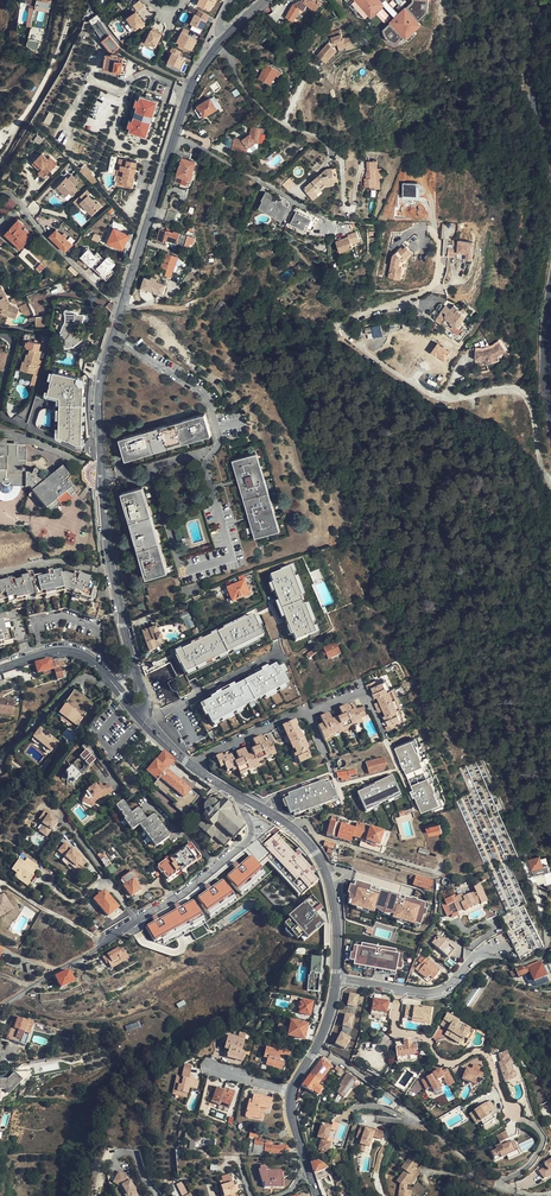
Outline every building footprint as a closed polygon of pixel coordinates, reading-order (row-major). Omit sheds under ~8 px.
[(138,10),(145,5),(141,0),(139,0),(134,4),(138,10)] [(209,9),(214,0),(199,0),(197,3),(209,9)] [(323,2),(320,0),(306,0),(303,3),(299,4),(295,2),(285,17),(288,19),(290,21),(290,20),(292,22),(300,10),(307,7),(315,13),(320,7),(321,8),(323,2)] [(355,6),(366,19),(369,16),(371,18),(384,7),(386,6),(384,4),(386,3),(390,0),(362,0),(355,6)] [(411,6),(412,7),(399,18),(395,20),(382,32),(394,47),(402,39),(405,42),(420,29),(418,26),(425,20),(428,16),(429,14),(430,3),(431,4),(432,0),(412,0),(411,6)] [(399,18),(386,3),(384,4),(386,6),(384,7),(395,20),(399,18)] [(206,20),(209,15),(199,10),(197,15),(206,20)] [(137,12),(126,19),(134,30),(144,23),(137,12)] [(202,29),(206,20),(197,15),(195,14),(190,23),(202,29)] [(104,26),(97,15),(89,20),(102,39),(101,40),(111,53),(119,47),(117,45),(113,40),(108,32),(104,26)] [(284,24),(276,16),(272,20),(280,28),(284,24)] [(134,30),(126,19),(121,23),(129,34),(134,30)] [(200,33),(202,29),(190,23),(188,27),(200,33)] [(162,32),(159,31),(158,33),(153,30),(152,30),(150,35),(146,34),(141,44),(148,47),(150,44),(156,47),(162,32)] [(351,46),(348,35),(344,36),(341,36),(339,30),(329,32),(323,39),(326,42),(315,53),(323,61),(334,49),(331,46),(332,44),(336,44),(337,50),(351,46)] [(184,33),(182,37),(185,39),(182,45),(192,50),(197,40),(184,33)] [(27,46),(38,48),(39,39),(28,38),(27,46)] [(180,57),(182,52),(173,47),(171,52),(173,54),(180,57)] [(180,57),(173,54),(168,64),(179,69),(184,59),(180,57)] [(122,58),(105,56),(103,70),(120,72),(120,71),(125,71),(125,69),(125,67),(121,66),(122,58)] [(278,76),(280,71),(266,64),(259,79),(270,84),(276,75),(278,76)] [(145,98),(140,96),(139,100),(136,107),(135,112),(137,113),(135,117),(133,117),(132,121),(130,128),(128,133),(135,135),(142,137),(148,134),(150,127),(151,123),(150,122),(151,117),(153,118),(155,113),(156,106),(158,102),(152,100),(145,98)] [(220,107),(217,102),(214,103),(211,98),(198,106),(199,107),(195,109),(200,118),(204,115),(205,116),(220,107)] [(50,111),(45,120),(50,123),(55,114),(50,111)] [(232,150),(247,153),(247,149),(256,144),(259,145),(263,130),(251,127),(250,136),(243,140),(234,139),(232,150)] [(44,139),(38,134),(35,139),(40,143),(44,139)] [(247,149),(247,153),(259,145),(256,144),(247,149)] [(186,151),(183,159),(193,162),(194,156),(192,154),(191,154),(189,154),(187,153),(186,152),(186,151)] [(42,152),(35,160),(42,167),(40,169),(38,171),(44,177),(58,162),(51,155),(48,158),(42,152)] [(132,187),(137,162),(118,158),(115,175),(119,177),(118,182),(120,183),(120,185),(132,187)] [(193,162),(183,159),(178,176),(191,180),(196,163),(193,162)] [(42,167),(35,160),(33,162),(40,169),(42,167)] [(321,196),(319,194),(315,189),(321,185),(324,189),(327,187),(338,185),(334,168),(328,170),(306,190),(315,200),(321,196)] [(380,169),(371,169),(369,175),(370,175),(370,179),(367,179),(368,187),(373,187),(378,187),(377,185),(383,185),(382,178),(385,178),(384,168),(380,169)] [(68,174),(59,184),(68,193),(70,191),(74,194),(79,189),(75,185),(80,180),(72,173),(70,176),(68,174)] [(284,183),(288,189),(295,184),(291,178),(284,183)] [(420,204),(420,182),(403,182),(403,204),(420,204)] [(68,193),(59,184),(57,186),(66,195),(68,193)] [(315,189),(319,194),(324,189),(321,185),(315,189)] [(88,196),(90,194),(86,190),(78,197),(81,201),(78,203),(86,211),(88,209),(92,213),(98,207),(95,204),(91,200),(88,196)] [(264,200),(262,205),(278,214),(277,215),(284,219),(289,208),(282,204),(282,201),(277,202),(276,202),(272,200),(273,198),(266,194),(263,199),(264,200)] [(9,196),(0,206),(0,212),(4,216),(16,203),(9,196)] [(81,201),(78,197),(72,202),(83,214),(86,211),(78,203),(81,201)] [(278,214),(262,205),(259,210),(276,219),(277,215),(278,214)] [(317,217),(296,209),(294,213),(298,215),(313,221),(316,222),(317,217)] [(313,221),(298,215),(294,225),(309,231),(313,221)] [(25,233),(27,231),(24,228),(23,229),(20,226),(23,223),(18,218),(4,232),(12,240),(13,239),(20,245),(28,237),(25,233)] [(48,223),(42,229),(49,235),(48,236),(64,251),(72,244),(56,228),(55,229),(48,223)] [(122,250),(129,234),(113,227),(106,242),(122,250)] [(178,242),(181,232),(174,230),(174,231),(161,227),(157,239),(163,241),(164,237),(168,239),(178,242)] [(359,230),(351,234),(352,236),(354,241),(362,237),(359,230)] [(352,236),(339,241),(344,251),(356,246),(354,241),(352,236)] [(448,258),(474,258),(473,240),(453,240),(453,244),(448,244),(448,258)] [(88,246),(81,254),(106,279),(115,270),(112,267),(116,263),(108,255),(105,258),(97,250),(95,253),(88,246)] [(404,248),(396,257),(393,272),(404,274),(405,267),(402,267),(403,261),(406,259),(407,260),(412,256),(411,255),(413,252),(408,247),(406,250),(404,248)] [(404,274),(393,272),(392,277),(407,280),(411,261),(416,255),(413,252),(411,255),(412,256),(407,260),(406,259),(403,261),(402,267),(405,267),(404,274)] [(167,269),(171,255),(166,253),(161,267),(167,269)] [(171,270),(173,270),(175,264),(174,264),(176,257),(171,255),(167,269),(171,270)] [(145,276),(141,286),(147,289),(156,292),(156,290),(159,291),(162,282),(157,281),(158,278),(152,276),(151,279),(145,276)] [(165,284),(162,282),(159,291),(156,290),(156,292),(155,293),(159,295),(160,293),(161,294),(165,284)] [(3,297),(5,296),(0,287),(0,309),(1,309),(0,311),(0,312),(14,318),(18,308),(9,304),(7,306),(3,297)] [(457,326),(465,316),(457,310),(458,309),(454,305),(450,309),(452,310),(443,322),(458,334),(461,330),(457,326)] [(77,335),(80,323),(81,322),(82,320),(83,315),(81,314),(78,314),(76,314),(74,312),(68,309),(66,309),(64,309),(63,310),(63,311),(63,317),(63,320),(59,330),(59,338),(61,341),(62,344),(63,347),(65,348),(67,348),(69,348),(72,347),(80,340),(79,338),(77,335)] [(36,324),(45,323),(45,315),(36,315),(36,324)] [(381,325),(366,328),(367,333),(374,332),(374,337),(383,335),(381,325)] [(484,348),(477,348),(476,357),(486,358),(499,354),(507,348),(501,341),(495,345),(484,348)] [(32,373),(37,374),(40,364),(38,364),(42,350),(30,348),(29,353),(28,353),(26,361),(23,361),(21,370),(32,373)] [(80,377),(56,371),(50,393),(49,396),(54,398),(60,401),(59,406),(59,410),(59,415),(59,420),(58,428),(58,436),(61,437),(74,443),(80,443),(80,437),(80,428),(81,413),(81,409),(82,383),(80,377)] [(54,398),(49,396),(50,393),(47,393),(46,394),(47,398),(50,400),(54,401),(57,402),(56,406),(59,406),(60,401),(54,398)] [(125,457),(210,434),(205,416),(202,417),(202,416),(182,421),(182,423),(166,427),(165,426),(155,429),(155,431),(142,434),(142,432),(123,437),(123,438),(119,439),(125,457)] [(80,437),(80,443),(74,443),(74,445),(75,446),(77,447),(80,447),(82,445),(83,442),(83,437),(80,437)] [(3,481),(5,481),(9,484),(10,487),(29,487),(31,490),(45,507),(49,512),(60,504),(56,499),(65,492),(68,496),(75,491),(68,482),(66,483),(66,481),(65,480),(64,480),(63,480),(68,476),(60,467),(41,481),(37,477),(33,475),(34,474),(35,473),(35,472),(35,471),(34,471),(33,470),(32,471),(31,472),(30,472),(30,474),(28,473),(26,473),(25,473),(24,472),(23,447),(15,447),(16,446),(5,446),(5,447),(0,447),(0,484),(3,481)] [(277,534),(253,457),(232,463),(256,540),(277,534)] [(165,572),(140,487),(122,492),(123,496),(122,496),(128,515),(129,515),(134,531),(132,532),(136,543),(137,542),(141,555),(139,556),(145,575),(146,574),(147,578),(165,572)] [(45,507),(31,490),(30,491),(43,509),(45,507)] [(70,498),(68,496),(65,492),(56,499),(60,504),(61,505),(70,498)] [(285,616),(294,642),(319,633),(316,624),(309,603),(303,605),(301,597),(305,595),(298,574),(296,575),(294,566),(270,574),(273,583),(269,584),(271,593),(275,592),(278,600),(275,601),(281,618),(285,616)] [(25,607),(39,604),(40,611),(63,607),(95,617),(99,603),(94,601),(87,599),(91,587),(95,588),(97,584),(88,581),(88,578),(81,576),(76,574),(76,575),(71,574),(71,576),(62,573),(57,574),(56,572),(55,573),(55,572),(50,573),(49,571),(44,572),(45,576),(38,578),(38,575),(31,577),(30,573),(25,574),(25,575),(18,577),(18,579),(12,580),(11,580),(7,580),(2,581),(0,581),(0,601),(4,600),(5,602),(5,603),(9,603),(13,602),(23,600),(25,607)] [(249,595),(247,590),(249,589),(248,586),(246,587),(244,582),(227,589),(229,594),(226,596),(227,598),(230,597),(233,603),(249,595)] [(98,589),(95,588),(91,587),(87,599),(94,601),(98,589)] [(27,616),(41,614),(40,611),(39,604),(25,607),(27,616)] [(40,611),(41,614),(63,609),(94,620),(95,617),(63,607),(40,611)] [(182,613),(186,629),(194,627),(190,612),(182,613)] [(1,646),(0,643),(10,641),(10,639),(14,638),(10,622),(1,624),(0,620),(0,646),(1,646)] [(155,628),(148,630),(152,643),(159,640),(155,628)] [(152,643),(148,630),(142,632),(149,652),(155,650),(152,643)] [(340,653),(335,642),(323,648),(325,652),(323,653),(325,657),(327,656),(328,659),(340,653)] [(204,659),(198,645),(180,654),(186,667),(204,659)] [(315,649),(306,656),(308,659),(317,652),(315,649)] [(51,662),(50,660),(37,663),(36,664),(36,665),(39,673),(53,670),(55,670),(58,680),(64,679),(62,674),(64,673),(63,667),(65,667),(63,659),(51,662)] [(269,698),(289,687),(276,664),(267,669),(262,671),(234,686),(229,688),(221,693),(216,695),(211,698),(211,699),(202,704),(205,708),(202,710),(205,716),(209,714),(214,722),(223,717),(225,720),(245,710),(244,707),(267,695),(269,698)] [(387,692),(383,682),(376,685),(375,681),(366,685),(368,689),(372,688),(374,693),(373,693),(375,697),(377,696),(380,695),(387,692)] [(390,690),(387,692),(380,695),(382,700),(379,701),(375,703),(377,707),(395,699),(391,690),(390,690)] [(94,703),(75,691),(67,703),(69,704),(68,705),(82,715),(83,714),(85,716),(94,703)] [(0,698),(0,710),(4,711),(4,715),(13,716),(16,700),(0,698)] [(399,708),(395,699),(377,707),(379,712),(383,710),(386,709),(388,713),(395,710),(398,708),(399,708)] [(82,715),(68,705),(66,704),(60,713),(63,716),(75,724),(78,726),(85,717),(82,715)] [(348,705),(343,708),(351,727),(356,725),(361,722),(359,719),(356,711),(351,713),(351,712),(348,705)] [(341,718),(337,720),(342,731),(347,729),(351,727),(343,708),(338,710),(341,716),(341,718)] [(362,709),(356,711),(359,719),(366,716),(362,709)] [(388,713),(385,714),(383,715),(385,719),(386,719),(388,724),(385,726),(387,730),(395,727),(393,722),(400,719),(395,710),(388,713)] [(329,714),(324,716),(332,735),(337,733),(342,731),(337,720),(332,722),(331,720),(329,714)] [(75,724),(63,716),(61,719),(73,727),(75,724)] [(332,735),(324,716),(319,718),(322,724),(323,726),(318,728),(323,739),(328,737),(332,735)] [(223,717),(214,722),(215,726),(225,720),(223,717)] [(283,726),(287,736),(298,731),(297,727),(298,726),(296,721),(283,726)] [(58,744),(40,730),(34,739),(52,752),(58,744)] [(298,731),(287,736),(290,745),(304,740),(302,735),(300,736),(298,731)] [(277,755),(271,742),(266,744),(265,742),(262,736),(257,738),(266,757),(271,755),(272,757),(277,755)] [(262,759),(266,757),(257,738),(253,740),(256,747),(257,748),(252,751),(253,753),(254,755),(258,763),(263,761),(262,759)] [(52,752),(34,739),(31,744),(48,757),(52,752)] [(416,740),(421,753),(422,752),(424,752),(419,739),(416,740)] [(304,740),(290,745),(292,750),(293,750),(295,754),(306,750),(307,750),(304,740)] [(421,753),(416,740),(397,747),(415,791),(413,792),(415,797),(417,796),(423,813),(434,809),(442,806),(438,795),(439,795),(435,786),(434,786),(432,781),(430,781),(428,775),(426,769),(427,768),(425,763),(426,762),(422,752),(421,753)] [(260,767),(258,763),(254,755),(249,757),(248,755),(246,749),(241,751),(249,770),(254,768),(255,769),(260,767)] [(90,755),(85,750),(79,758),(83,761),(90,755)] [(306,750),(295,754),(292,755),(294,761),(296,760),(298,765),(310,760),(306,750)] [(249,770),(241,751),(236,753),(239,759),(239,761),(235,763),(237,767),(238,770),(241,775),(246,773),(245,772),(249,770)] [(175,761),(164,752),(147,772),(157,781),(160,778),(183,798),(190,791),(167,771),(175,761)] [(91,755),(84,762),(88,767),(95,760),(91,755)] [(235,763),(234,762),(231,755),(228,757),(224,759),(223,758),(222,755),(214,758),(216,763),(218,762),(221,768),(225,766),(227,771),(232,769),(237,767),(235,763)] [(386,770),(383,758),(366,763),(369,775),(386,770)] [(51,762),(48,760),(43,767),(46,769),(51,762)] [(437,785),(428,761),(426,762),(425,763),(427,768),(426,769),(428,775),(430,781),(432,781),(434,786),(435,786),(437,785)] [(71,766),(64,773),(73,782),(79,775),(71,766)] [(349,776),(356,774),(355,770),(337,773),(337,778),(341,777),(342,781),(349,779),(349,776)] [(398,792),(391,776),(373,784),(374,785),(356,793),(364,809),(377,803),(378,804),(387,800),(386,798),(392,796),(392,795),(398,792)] [(333,799),(337,798),(333,789),(331,790),(329,783),(324,785),(323,781),(310,786),(304,788),(303,785),(297,788),(298,791),(281,797),(288,816),(291,814),(296,813),(297,816),(308,812),(320,807),(334,801),(333,799)] [(108,783),(104,785),(99,789),(96,785),(95,783),(88,789),(84,797),(90,799),(88,804),(94,806),(98,797),(99,797),(102,795),(103,796),(113,790),(108,783)] [(400,797),(398,792),(392,795),(392,796),(386,798),(387,800),(388,802),(400,797)] [(442,806),(434,809),(436,811),(446,807),(441,794),(439,795),(438,795),(442,806)] [(234,840),(245,829),(227,812),(230,809),(218,797),(213,801),(209,802),(204,806),(203,811),(206,813),(209,817),(206,820),(204,818),(201,814),(197,819),(198,820),(195,824),(199,828),(198,829),(204,836),(206,835),(210,839),(214,836),(225,846),(232,838),(234,840)] [(144,821),(132,806),(127,809),(122,801),(116,806),(133,829),(141,824),(157,846),(168,838),(151,816),(144,821)] [(378,804),(377,803),(364,809),(366,813),(379,807),(378,804)] [(185,815),(176,806),(169,813),(178,822),(185,815)] [(44,824),(39,831),(48,837),(60,820),(45,810),(39,819),(43,822),(43,823),(44,824)] [(336,840),(340,825),(331,821),(326,836),(336,840)] [(341,823),(340,825),(336,840),(349,844),(352,837),(354,829),(347,827),(347,825),(341,823)] [(428,832),(429,834),(440,832),(442,831),(441,823),(435,824),(435,823),(429,823),(430,826),(426,826),(427,828),(428,832)] [(356,824),(354,829),(352,837),(361,840),(365,827),(356,824)] [(365,827),(361,840),(359,847),(380,853),(387,834),(365,827)] [(275,835),(259,848),(298,896),(299,897),(316,883),(309,876),(307,877),(304,873),(308,869),(297,856),(293,860),(282,849),(285,847),(275,835)] [(77,855),(78,853),(64,842),(58,848),(65,854),(62,858),(68,863),(70,861),(75,865),(79,861),(84,865),(86,863),(81,858),(77,855)] [(326,842),(325,842),(324,847),(328,849),(327,853),(332,855),(335,845),(326,842)] [(180,871),(199,857),(191,845),(172,858),(171,857),(158,866),(165,878),(178,869),(180,871)] [(259,848),(250,856),(258,866),(265,860),(296,898),(298,896),(259,848)] [(250,856),(226,875),(237,890),(262,870),(250,856)] [(550,871),(549,864),(544,866),(542,859),(541,856),(529,860),(534,876),(550,871)] [(9,869),(15,874),(28,883),(31,878),(28,876),(30,874),(35,866),(24,858),(21,862),(16,859),(9,869)] [(79,861),(75,865),(80,869),(84,865),(79,861)] [(391,873),(349,862),(347,870),(389,881),(391,873)] [(504,865),(521,902),(526,900),(509,863),(504,865)] [(140,889),(134,881),(133,882),(126,872),(117,878),(131,896),(140,889)] [(28,883),(15,874),(13,877),(26,886),(28,883)] [(430,890),(432,882),(411,875),(409,882),(414,884),(414,886),(430,890)] [(219,879),(195,896),(206,912),(231,895),(219,879)] [(398,900),(399,894),(378,889),(377,893),(368,891),(369,885),(354,881),(352,887),(347,886),(345,894),(347,895),(345,900),(352,901),(351,906),(367,910),(371,911),(372,908),(389,912),(393,913),(392,916),(395,917),(408,920),(412,921),(418,923),(421,913),(423,913),(425,907),(421,907),(423,900),(414,898),(415,896),(408,895),(408,896),(404,896),(403,901),(398,900)] [(478,899),(479,901),(480,903),(485,901),(478,884),(472,886),(474,890),(462,895),(461,893),(454,895),(455,899),(445,903),(450,913),(457,910),(456,908),(461,906),(463,909),(464,909),(465,909),(466,909),(467,908),(466,906),(466,904),(478,899)] [(92,899),(100,907),(110,899),(103,891),(100,895),(99,893),(92,899)] [(4,902),(9,900),(5,894),(0,896),(4,902)] [(9,900),(4,902),(0,896),(0,897),(0,912),(5,909),(7,912),(14,908),(9,900)] [(304,901),(313,913),(320,907),(310,896),(304,901)] [(110,899),(100,907),(107,916),(117,908),(110,899)] [(194,901),(147,926),(156,943),(177,932),(203,918),(194,901)] [(313,913),(304,901),(286,917),(289,919),(301,933),(305,938),(322,923),(313,913)] [(543,947),(526,904),(513,909),(514,913),(506,916),(522,956),(543,947)] [(301,933),(289,919),(283,925),(295,939),(301,933)] [(455,949),(440,935),(433,943),(447,957),(455,949)] [(375,948),(361,945),(360,949),(352,947),(350,955),(349,955),(348,962),(349,962),(347,970),(396,981),(398,973),(399,973),(401,966),(399,966),(401,959),(393,957),(394,952),(379,949),(375,948)] [(101,959),(104,963),(106,962),(108,964),(110,968),(120,961),(122,964),(130,959),(122,948),(119,950),(117,948),(101,959)] [(318,992),(321,957),(312,956),(310,974),(308,974),(307,991),(318,992)] [(441,971),(425,958),(422,963),(425,965),(420,971),(428,978),(431,975),(435,978),(441,971)] [(113,971),(122,964),(120,961),(110,968),(113,971)] [(524,967),(523,966),(510,971),(512,977),(517,975),(518,976),(530,972),(534,981),(546,976),(542,964),(529,969),(528,966),(524,967)] [(75,982),(70,971),(56,977),(61,988),(75,982)] [(0,983),(0,1002),(10,986),(0,983)] [(353,1006),(355,993),(346,992),(344,1004),(353,1006)] [(387,1015),(388,1005),(383,1004),(384,1000),(370,998),(368,1012),(387,1015)] [(300,1003),(299,1008),(300,1008),(299,1013),(309,1015),(313,1003),(302,1000),(301,1003),(300,1003)] [(413,1022),(421,1023),(422,1021),(426,1022),(427,1018),(432,1019),(434,1010),(424,1008),(424,1010),(419,1010),(420,1008),(409,1006),(406,1018),(414,1019),(413,1022)] [(349,1026),(351,1014),(343,1012),(341,1024),(349,1026)] [(450,1031),(448,1033),(452,1036),(449,1039),(459,1047),(463,1042),(464,1043),(465,1042),(468,1044),(473,1038),(470,1036),(471,1035),(465,1030),(461,1035),(457,1031),(462,1025),(451,1016),(443,1025),(450,1031)] [(16,1017),(14,1023),(18,1024),(16,1030),(12,1029),(10,1037),(19,1040),(21,1031),(27,1033),(32,1035),(36,1021),(29,1019),(29,1021),(16,1017)] [(304,1039),(307,1025),(291,1021),(287,1036),(304,1039)] [(21,1031),(19,1040),(24,1042),(27,1033),(21,1031)] [(346,1047),(350,1035),(340,1031),(335,1043),(346,1047)] [(227,1037),(224,1049),(228,1050),(227,1056),(237,1058),(236,1060),(242,1062),(244,1054),(241,1053),(243,1041),(227,1037)] [(403,1038),(395,1038),(397,1057),(408,1056),(418,1055),(416,1045),(411,1045),(411,1041),(404,1042),(403,1040),(403,1038)] [(290,1059),(291,1052),(290,1053),(282,1051),(282,1050),(281,1050),(281,1052),(266,1048),(264,1054),(265,1054),(265,1057),(264,1057),(264,1058),(268,1058),(266,1066),(273,1067),(272,1069),(273,1069),(274,1068),(278,1069),(278,1067),(282,1068),(282,1071),(286,1057),(289,1058),(289,1059),(290,1059)] [(228,1050),(224,1049),(223,1054),(225,1058),(236,1060),(237,1058),(227,1056),(228,1050)] [(512,1072),(510,1067),(512,1067),(508,1052),(499,1055),(502,1063),(499,1064),(505,1084),(514,1080),(516,1077),(515,1074),(512,1072)] [(323,1057),(310,1076),(320,1082),(330,1068),(327,1065),(330,1061),(323,1057)] [(199,1082),(191,1080),(188,1079),(190,1074),(192,1066),(184,1065),(181,1077),(176,1076),(174,1086),(178,1087),(177,1092),(187,1095),(189,1088),(197,1090),(199,1082)] [(481,1085),(484,1073),(479,1071),(477,1067),(473,1069),(468,1068),(464,1080),(470,1082),(473,1080),(474,1083),(481,1085)] [(455,1083),(446,1069),(440,1072),(439,1071),(431,1075),(432,1076),(419,1083),(424,1092),(430,1089),(432,1094),(440,1090),(440,1089),(448,1085),(449,1087),(455,1083)] [(340,1086),(336,1092),(343,1097),(357,1079),(349,1074),(346,1079),(340,1086)] [(320,1082),(310,1076),(302,1087),(316,1095),(317,1095),(322,1088),(317,1086),(320,1082)] [(0,1077),(0,1100),(1,1100),(1,1088),(18,1087),(18,1078),(18,1077),(0,1077)] [(186,1098),(187,1095),(177,1092),(178,1087),(174,1086),(172,1095),(186,1098)] [(235,1092),(228,1090),(227,1094),(223,1093),(224,1090),(216,1087),(214,1092),(215,1092),(216,1093),(213,1102),(218,1104),(218,1105),(228,1109),(235,1092)] [(254,1095),(252,1101),(251,1105),(248,1104),(245,1116),(256,1119),(258,1112),(259,1108),(269,1110),(272,1100),(254,1095)] [(496,1119),(493,1114),(497,1111),(490,1101),(469,1115),(476,1125),(482,1122),(485,1127),(496,1119)] [(333,1124),(331,1129),(327,1143),(331,1144),(328,1153),(332,1154),(335,1145),(343,1148),(349,1125),(339,1123),(339,1125),(333,1124)] [(327,1143),(331,1129),(322,1126),(318,1139),(322,1140),(319,1150),(328,1153),(331,1144),(327,1143)] [(384,1130),(376,1128),(376,1131),(367,1128),(361,1150),(365,1151),(367,1145),(371,1146),(374,1135),(382,1137),(384,1130)] [(500,1144),(502,1143),(504,1141),(508,1140),(505,1133),(497,1137),(500,1144)] [(249,1149),(255,1150),(255,1146),(262,1147),(263,1140),(251,1138),(250,1147),(249,1149)] [(298,1155),(296,1147),(278,1145),(278,1147),(272,1146),(272,1144),(270,1143),(268,1142),(266,1143),(264,1143),(263,1152),(298,1155)] [(513,1142),(506,1145),(503,1146),(502,1143),(500,1144),(500,1145),(489,1151),(495,1163),(506,1158),(513,1155),(512,1153),(517,1151),(513,1142)] [(426,1155),(423,1152),(418,1148),(412,1157),(420,1162),(422,1162),(426,1155)] [(519,1157),(517,1151),(512,1153),(513,1155),(506,1158),(508,1162),(519,1157)] [(409,1166),(409,1167),(420,1162),(412,1157),(407,1164),(409,1166)] [(538,1170),(544,1179),(550,1175),(550,1158),(542,1164),(543,1167),(538,1170)] [(311,1163),(316,1180),(334,1174),(334,1173),(318,1161),(311,1163)] [(408,1188),(410,1194),(416,1194),(416,1184),(415,1184),(415,1179),(415,1177),(423,1164),(421,1163),(420,1162),(409,1167),(405,1178),(408,1178),(408,1188)] [(426,1166),(423,1164),(415,1177),(415,1179),(419,1179),(426,1166)] [(270,1187),(282,1187),(282,1179),(282,1171),(269,1170),(269,1168),(266,1165),(260,1167),(265,1181),(265,1188),(269,1188),(270,1187)] [(121,1177),(116,1173),(111,1179),(117,1183),(121,1177)] [(111,1179),(109,1182),(117,1188),(122,1195),(135,1195),(124,1179),(121,1177),(117,1183),(111,1179)] [(231,1177),(223,1180),(224,1185),(220,1186),(223,1195),(225,1195),(230,1194),(235,1193),(235,1192),(233,1185),(231,1177)] [(282,1179),(282,1187),(289,1187),(292,1184),(292,1182),(293,1179),(282,1179)] [(181,1183),(176,1186),(182,1195),(188,1195),(181,1183)]
